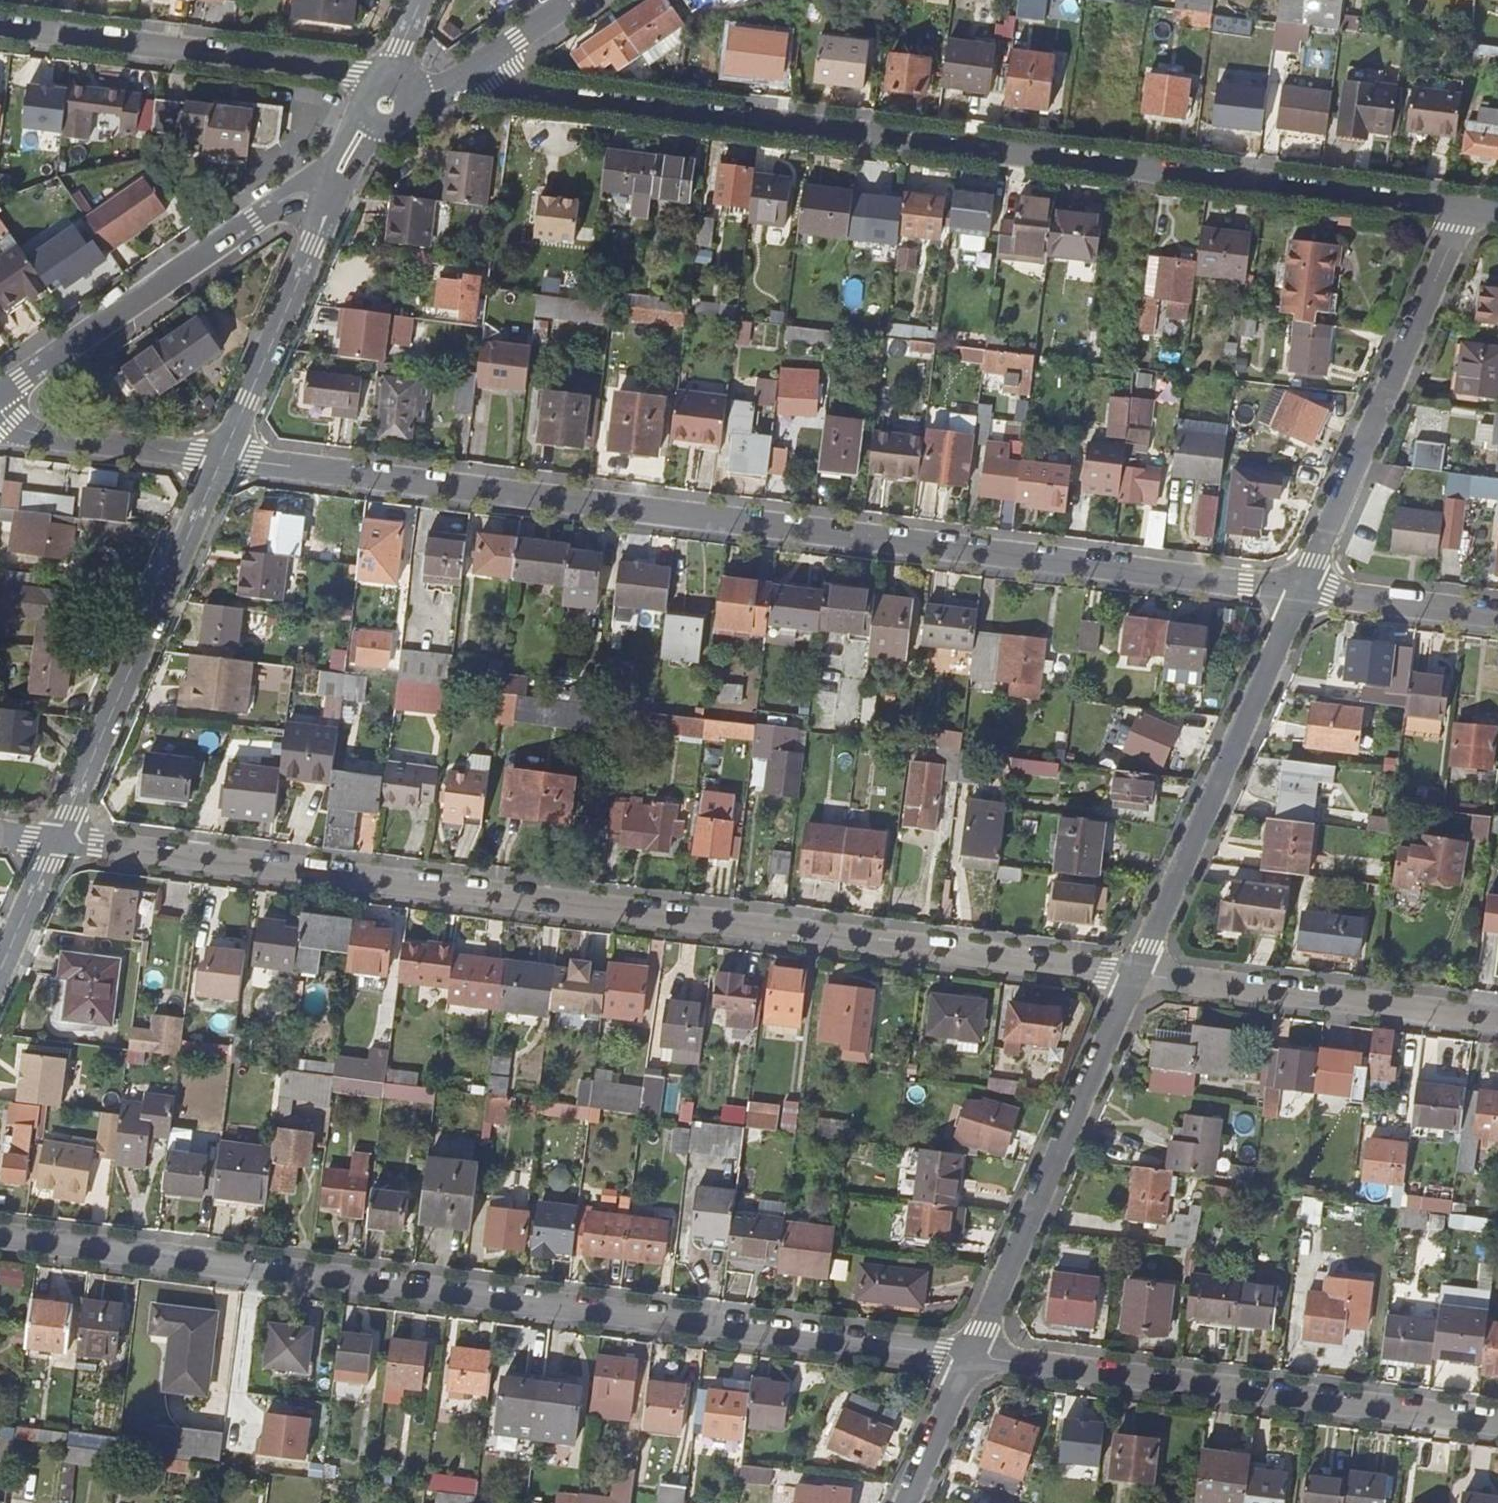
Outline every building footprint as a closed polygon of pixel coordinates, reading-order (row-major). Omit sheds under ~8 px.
[(294,17),(352,24),(355,0),(296,0),(294,17)] [(649,65),(685,41),(687,26),(669,0),(653,0),(620,23),(641,53),(649,65)] [(700,13),(718,0),(691,0),(700,13)] [(1016,16),(1045,20),(1048,0),(1018,0),(1016,16)] [(1212,13),(1214,0),(1195,0),(1194,11),(1212,13)] [(1340,29),(1344,0),(1279,0),(1276,21),(1310,25),(1340,29)] [(1340,29),(1359,32),(1362,0),(1344,0),(1340,29)] [(1275,34),(1276,21),(1212,13),(1194,11),(1182,9),(1180,24),(1210,28),(1210,26),(1275,34)] [(1308,39),(1310,25),(1276,21),(1275,34),(1273,50),(1298,53),(1300,38),(1308,39)] [(628,62),(641,53),(620,23),(574,54),(586,72),(597,64),(600,69),(614,59),(618,65),(626,59),(628,62)] [(729,72),(782,78),(783,68),(795,69),(799,39),(733,32),(729,72)] [(866,89),(871,43),(821,37),(816,84),(866,89)] [(995,47),(948,41),(942,87),(989,93),(995,47)] [(1010,68),(1005,106),(1049,111),(1056,57),(1012,51),(1010,68)] [(887,91),(926,96),(930,56),(892,52),(887,91)] [(1144,114),(1184,119),(1189,79),(1150,74),(1144,114)] [(1397,89),(1347,82),(1339,135),(1366,139),(1367,131),(1390,134),(1397,89)] [(63,132),(68,90),(28,85),(23,128),(63,132)] [(142,92),(68,85),(68,90),(63,132),(90,135),(92,110),(123,113),(121,131),(138,132),(142,92)] [(1326,130),(1331,93),(1283,87),(1278,125),(1326,130)] [(1461,101),(1412,94),(1407,134),(1455,141),(1461,101)] [(184,149),(228,154),(229,158),(248,156),(249,147),(269,149),(279,141),(283,107),(240,102),(239,112),(226,110),(226,108),(155,100),(152,134),(185,137),(184,149)] [(1265,107),(1217,101),(1214,132),(1261,138),(1265,107)] [(1497,159),(1497,127),(1467,123),(1463,154),(1497,159)] [(651,197),(656,157),(607,151),(602,189),(633,193),(631,215),(647,216),(650,197),(651,197)] [(448,166),(444,201),(484,206),(490,157),(457,154),(456,167),(448,166)] [(693,161),(656,157),(651,197),(688,201),(693,161)] [(754,170),(719,166),(715,203),(750,207),(754,175),(754,170)] [(791,180),(754,175),(750,207),(749,221),(786,225),(791,180)] [(86,217),(108,250),(167,210),(145,178),(86,217)] [(852,192),(804,187),(799,231),(847,236),(852,192)] [(950,225),(949,231),(962,233),(961,247),(963,251),(980,253),(983,250),(985,236),(988,236),(993,194),(955,190),(952,213),(950,225)] [(852,192),(847,236),(872,240),(877,195),(852,192)] [(950,225),(952,213),(942,212),(943,198),(903,194),(898,233),(939,238),(940,224),(950,225)] [(443,201),(392,195),(386,242),(387,243),(425,248),(426,231),(439,231),(443,201)] [(579,201),(539,197),(534,237),(575,241),(579,201)] [(1052,212),(1053,203),(1018,198),(1014,229),(1010,260),(1046,264),(1047,254),(1052,212)] [(1102,217),(1052,212),(1047,254),(1096,259),(1102,217)] [(697,228),(695,245),(711,246),(714,218),(699,216),(697,228)] [(106,259),(90,236),(84,240),(75,227),(28,258),(46,284),(58,275),(67,287),(106,260),(106,259)] [(1000,230),(995,266),(1009,267),(1010,260),(1014,229),(1000,228),(1000,230)] [(1246,278),(1251,237),(1220,233),(1220,231),(1202,230),(1196,272),(1246,278)] [(1290,240),(1282,307),(1281,320),(1296,322),(1314,324),(1315,311),(1332,313),(1334,294),(1340,246),(1290,240)] [(20,246),(0,260),(0,301),(5,308),(27,293),(32,300),(49,288),(46,284),(28,258),(20,246)] [(1144,286),(1141,309),(1156,311),(1158,311),(1159,299),(1164,257),(1150,255),(1148,255),(1144,286)] [(1196,261),(1164,257),(1159,299),(1169,300),(1167,316),(1189,319),(1196,261)] [(480,277),(439,273),(435,317),(475,321),(480,277)] [(1497,324),(1497,290),(1483,288),(1479,321),(1497,324)] [(609,294),(589,291),(587,301),(608,304),(609,294)] [(582,318),(584,299),(540,294),(538,313),(582,318)] [(660,298),(639,296),(637,308),(630,307),(628,326),(684,333),(687,314),(658,310),(660,298)] [(700,302),(699,314),(720,316),(721,305),(700,302)] [(343,328),(340,356),(384,361),(390,315),(341,309),(338,327),(343,328)] [(1154,335),(1156,311),(1141,309),(1139,333),(1154,335)] [(197,319),(163,343),(185,376),(220,352),(197,319)] [(1314,324),(1296,322),(1291,371),(1326,374),(1331,326),(1314,324)] [(836,331),(786,325),(784,340),(834,346),(836,331)] [(185,376),(163,343),(119,372),(132,391),(138,388),(147,402),(185,376)] [(526,390),(531,347),(494,343),(488,389),(504,391),(505,385),(511,386),(514,389),(526,390)] [(1462,344),(1457,394),(1497,398),(1497,348),(1462,344)] [(1034,356),(985,350),(983,371),(1004,373),(1002,391),(1030,394),(1033,365),(1034,356)] [(1050,358),(1034,356),(1033,365),(1049,367),(1050,358)] [(818,366),(779,366),(779,410),(817,411),(818,366)] [(477,373),(462,371),(458,404),(473,405),(477,373)] [(362,378),(307,372),(304,403),(359,410),(362,378)] [(778,404),(778,376),(758,376),(757,404),(778,404)] [(430,382),(378,377),(376,395),(382,395),(378,438),(411,442),(415,401),(428,402),(430,382)] [(720,444),(727,396),(677,390),(671,439),(691,440),(691,437),(700,438),(700,442),(720,444)] [(587,398),(546,393),(540,441),(582,446),(582,442),(587,403),(587,398)] [(611,450),(657,455),(664,400),(617,394),(611,450)] [(1287,395),(1273,428),(1312,445),(1326,412),(1287,395)] [(755,399),(732,396),(728,430),(734,431),(729,469),(767,473),(772,432),(752,430),(755,399)] [(599,405),(587,403),(582,442),(595,443),(599,405)] [(1126,437),(1129,409),(1117,409),(1115,422),(1115,435),(1126,437)] [(820,461),(819,466),(856,470),(862,417),(826,412),(820,461)] [(1025,428),(1026,424),(1012,422),(1008,456),(1022,457),(1025,428)] [(972,437),(927,431),(922,480),(966,486),(972,437)] [(1177,431),(1172,474),(1221,480),(1224,456),(1227,436),(1177,431)] [(918,481),(924,438),(874,432),(872,448),(868,475),(918,481)] [(1420,468),(1442,471),(1445,443),(1415,439),(1411,467),(1420,468)] [(985,462),(985,459),(987,442),(974,440),(971,461),(985,462)] [(1119,495),(1122,469),(1124,448),(1088,444),(1083,491),(1119,495)] [(1017,500),(1021,461),(1022,457),(1008,456),(999,455),(998,460),(985,459),(985,462),(981,489),(996,490),(995,498),(1017,500)] [(1066,507),(1071,467),(1021,461),(1017,500),(1016,501),(1066,507)] [(1119,495),(1118,501),(1156,505),(1159,470),(1143,469),(1143,471),(1122,469),(1119,495)] [(1234,470),(1227,533),(1259,536),(1265,496),(1280,497),(1282,475),(1234,470)] [(1448,472),(1445,498),(1465,500),(1470,490),(1471,475),(1448,472)] [(1471,475),(1470,490),(1497,494),(1497,478),(1471,475)] [(51,514),(72,517),(74,498),(18,491),(18,483),(4,482),(1,508),(51,514)] [(136,524),(125,523),(128,494),(85,489),(82,518),(89,519),(87,533),(134,539),(136,524)] [(1219,497),(1201,495),(1197,533),(1214,535),(1219,497)] [(1443,513),(1439,548),(1459,550),(1465,500),(1445,498),(1443,513)] [(1,508),(0,514),(0,521),(14,522),(11,552),(69,559),(73,527),(51,525),(51,514),(1,508)] [(1443,513),(1396,508),(1391,550),(1438,556),(1439,548),(1443,513)] [(257,512),(253,552),(285,556),(299,557),(303,517),(257,512)] [(404,525),(364,521),(358,579),(397,584),(404,525)] [(462,573),(466,540),(428,534),(422,580),(461,585),(462,573)] [(514,577),(518,539),(479,535),(475,572),(514,577)] [(565,583),(569,552),(570,546),(522,540),(518,539),(514,577),(565,583)] [(285,556),(253,552),(246,551),(241,596),(280,600),(285,556)] [(601,555),(569,552),(565,583),(565,588),(597,591),(601,555)] [(666,610),(671,566),(620,561),(619,564),(615,605),(666,610)] [(721,579),(715,628),(767,634),(768,625),(772,585),(721,579)] [(819,630),(819,629),(824,591),(776,586),(772,585),(768,625),(819,630)] [(39,619),(31,693),(65,697),(74,623),(76,594),(4,587),(1,615),(39,619)] [(870,634),(875,598),(875,592),(824,587),(824,591),(819,629),(870,634)] [(913,602),(875,598),(870,634),(868,653),(907,658),(913,602)] [(242,608),(207,604),(203,642),(237,646),(242,608)] [(977,611),(927,605),(922,645),(973,651),(975,633),(977,611)] [(703,622),(665,618),(661,656),(698,660),(703,622)] [(1165,656),(1168,625),(1169,622),(1126,618),(1122,654),(1137,656),(1137,653),(1165,656)] [(1081,619),(1078,646),(1098,649),(1101,622),(1081,619)] [(1165,656),(1164,664),(1203,669),(1207,630),(1168,625),(1165,656)] [(361,665),(389,668),(391,635),(364,633),(361,665)] [(973,651),(970,678),(1021,683),(1020,696),(1038,698),(1041,673),(1051,674),(1052,660),(1043,660),(1045,640),(975,633),(973,651)] [(1388,685),(1393,647),(1350,642),(1345,680),(1388,685)] [(1405,708),(1410,673),(1413,649),(1393,647),(1388,685),(1387,692),(1363,689),(1361,702),(1405,708)] [(445,713),(452,656),(401,650),(394,707),(445,713)] [(255,662),(190,654),(184,706),(249,714),(255,662)] [(1405,708),(1405,712),(1442,716),(1446,678),(1410,673),(1405,708)] [(354,693),(343,692),(339,720),(350,721),(354,693)] [(515,695),(499,693),(495,725),(512,726),(512,719),(515,695)] [(705,718),(515,695),(512,719),(702,742),(705,718)] [(1310,744),(1357,750),(1361,713),(1314,707),(1310,744)] [(0,709),(0,750),(33,754),(38,713),(0,709)] [(756,720),(705,713),(705,718),(702,742),(702,744),(717,745),(717,740),(753,744),(755,725),(756,720)] [(1125,752),(1164,768),(1179,731),(1140,715),(1125,752)] [(1069,720),(1057,719),(1053,762),(1064,763),(1069,720)] [(1496,728),(1456,724),(1452,764),(1466,766),(1465,771),(1477,772),(1477,767),(1492,769),(1496,728)] [(798,797),(804,755),(794,754),(796,729),(755,725),(753,744),(752,757),(787,760),(783,796),(798,797)] [(281,771),(280,773),(332,781),(333,772),(336,746),(285,739),(281,771)] [(960,750),(937,748),(935,765),(912,762),(904,827),(936,831),(941,779),(957,781),(960,750)] [(960,750),(957,781),(957,782),(977,785),(981,753),(960,750)] [(193,760),(147,755),(143,794),(188,800),(193,760)] [(1023,771),(1041,774),(1042,762),(1024,760),(1023,771)] [(1335,767),(1287,760),(1279,819),(1312,823),(1318,783),(1333,784),(1335,767)] [(434,797),(438,766),(387,761),(381,803),(412,806),(413,797),(434,799),(434,797)] [(486,791),(489,766),(467,764),(466,767),(450,766),(444,814),(465,816),(466,808),(484,810),(486,791)] [(281,771),(231,765),(225,813),(275,820),(280,773),(281,771)] [(1155,774),(1116,770),(1113,801),(1152,805),(1155,774)] [(383,778),(333,772),(332,781),(324,846),(343,849),(347,809),(378,813),(383,778)] [(572,780),(511,773),(506,809),(568,817),(572,780)] [(848,823),(850,800),(838,799),(836,822),(848,823)] [(1006,806),(970,802),(964,854),(1000,858),(1006,806)] [(623,835),(626,804),(610,803),(607,834),(623,835)] [(651,807),(626,804),(623,835),(622,847),(669,851),(671,835),(681,836),(682,821),(673,820),(674,804),(652,803),(651,807)] [(695,854),(727,858),(733,811),(700,808),(695,846),(695,847),(695,854)] [(1106,821),(1061,816),(1055,872),(1099,877),(1106,821)] [(1312,823),(1279,819),(1269,818),(1263,870),(1291,873),(1307,875),(1313,825),(1312,823)] [(840,879),(847,830),(805,825),(800,874),(840,879)] [(886,835),(847,830),(840,879),(879,884),(886,835)] [(1398,849),(1392,887),(1410,889),(1410,886),(1419,878),(1457,884),(1464,844),(1426,838),(1424,849),(1411,847),(1410,850),(1398,849)] [(791,855),(773,853),(770,882),(787,884),(791,855)] [(1050,918),(1092,923),(1097,888),(1054,883),(1050,918)] [(1283,933),(1289,888),(1231,883),(1229,904),(1223,903),(1220,932),(1246,935),(1247,930),(1283,933)] [(138,891),(92,886),(89,908),(92,908),(91,918),(88,918),(86,935),(131,941),(138,891)] [(1488,894),(1483,930),(1497,932),(1497,896),(1488,894)] [(1299,949),(1358,956),(1363,921),(1303,914),(1299,949)] [(296,965),(301,928),(285,926),(286,919),(261,916),(255,961),(266,962),(264,979),(282,981),(284,964),(296,965)] [(350,951),(354,922),(302,916),(301,928),(296,965),(296,969),(318,971),(320,948),(350,951)] [(373,924),(354,922),(350,951),(348,971),(387,975),(391,932),(373,930),(373,924)] [(401,945),(397,982),(449,988),(454,955),(455,945),(435,943),(435,948),(401,945)] [(246,953),(210,948),(207,975),(201,974),(198,994),(240,999),(246,953)] [(69,979),(65,1018),(89,1021),(89,1024),(113,1026),(121,959),(62,953),(60,978),(69,979)] [(499,1009),(505,962),(454,955),(449,988),(448,1003),(499,1009)] [(556,968),(505,962),(499,1009),(550,1016),(551,1009),(556,968)] [(609,965),(608,975),(603,1015),(641,1020),(647,970),(609,965)] [(603,1015),(608,975),(591,972),(591,968),(573,966),(572,970),(556,968),(551,1009),(603,1016),(603,1015)] [(765,1023),(800,1027),(804,995),(803,995),(806,972),(772,968),(769,993),(768,995),(765,1023)] [(727,1024),(754,1027),(758,989),(733,986),(734,975),(717,974),(714,1006),(729,1008),(727,1024)] [(873,991),(826,986),(821,1041),(846,1043),(848,1027),(869,1029),(873,991)] [(986,1001),(932,994),(927,1035),(981,1041),(986,1001)] [(707,1006),(667,1002),(663,1045),(675,1046),(673,1062),(701,1065),(707,1006)] [(1060,1010),(1010,1005),(1004,1053),(1019,1055),(1021,1041),(1056,1045),(1060,1010)] [(181,1057),(183,1033),(185,1019),(154,1015),(152,1027),(133,1025),(129,1051),(181,1057)] [(1152,1067),(1227,1077),(1232,1032),(1195,1028),(1193,1048),(1155,1043),(1152,1067)] [(1369,1066),(1367,1079),(1393,1082),(1395,1068),(1389,1068),(1393,1031),(1373,1029),(1369,1066)] [(233,1052),(195,1048),(196,1035),(183,1033),(181,1057),(199,1059),(212,1061),(231,1063),(233,1052)] [(283,1070),(334,1076),(335,1065),(296,1061),(297,1043),(287,1041),(283,1070)] [(1266,1082),(1263,1107),(1276,1109),(1277,1090),(1282,1050),(1270,1048),(1266,1082)] [(1364,1102),(1367,1079),(1369,1066),(1359,1065),(1360,1057),(1324,1053),(1324,1049),(1320,1048),(1320,1055),(1316,1080),(1316,1087),(1315,1089),(1351,1093),(1351,1100),(1364,1102)] [(369,1065),(367,1080),(385,1082),(389,1052),(370,1050),(369,1065)] [(1316,1080),(1320,1055),(1282,1050),(1277,1090),(1308,1092),(1309,1087),(1316,1087),(1316,1080)] [(24,1054),(19,1102),(39,1105),(61,1107),(67,1059),(24,1054)] [(498,1097),(505,1097),(510,1057),(493,1055),(488,1095),(498,1097)] [(334,1076),(367,1080),(369,1065),(336,1061),(335,1065),(334,1076)] [(334,1076),(283,1070),(279,1097),(317,1101),(316,1106),(330,1108),(332,1091),(334,1076)] [(396,1084),(411,1086),(417,1087),(419,1073),(398,1071),(396,1084)] [(645,1088),(641,1115),(657,1117),(662,1076),(647,1074),(645,1088)] [(367,1080),(334,1076),(332,1091),(395,1098),(396,1084),(385,1082),(367,1080)] [(1019,1082),(989,1080),(988,1090),(1018,1092),(1019,1082)] [(641,1115),(645,1088),(594,1082),(591,1108),(641,1115)] [(417,1087),(411,1086),(409,1099),(435,1101),(436,1088),(417,1087)] [(1460,1139),(1466,1090),(1446,1089),(1445,1091),(1416,1088),(1411,1133),(1460,1139)] [(1459,1148),(1456,1173),(1473,1174),(1477,1137),(1482,1092),(1469,1091),(1466,1090),(1460,1139),(1459,1148)] [(1482,1092),(1477,1137),(1497,1139),(1497,1094),(1482,1092)] [(122,1103),(121,1115),(115,1159),(115,1163),(147,1167),(151,1135),(170,1137),(175,1099),(146,1095),(144,1105),(122,1103)] [(488,1099),(483,1132),(494,1133),(498,1097),(488,1095),(488,1099)] [(37,1128),(39,1105),(19,1102),(12,1101),(9,1125),(17,1126),(32,1128),(37,1128)] [(1018,1111),(984,1101),(971,1145),(1007,1156),(1011,1144),(1008,1143),(1018,1111)] [(554,1104),(540,1102),(538,1115),(552,1117),(554,1104)] [(800,1103),(785,1102),(782,1132),(796,1134),(800,1103)] [(589,1121),(591,1108),(554,1104),(552,1117),(589,1121)] [(724,1108),(722,1125),(744,1128),(777,1132),(779,1116),(746,1112),(746,1110),(724,1108)] [(115,1159),(121,1115),(99,1112),(95,1140),(97,1140),(95,1156),(115,1159)] [(1171,1140),(1167,1171),(1171,1172),(1213,1177),(1220,1120),(1188,1115),(1184,1142),(1171,1140)] [(744,1128),(722,1125),(693,1121),(692,1131),(689,1151),(741,1157),(741,1153),(744,1128)] [(27,1184),(32,1128),(17,1126),(15,1136),(6,1136),(5,1144),(14,1145),(13,1156),(7,1156),(4,1181),(27,1184)] [(818,1137),(838,1139),(839,1128),(819,1126),(818,1137)] [(689,1151),(692,1131),(677,1129),(674,1149),(689,1151)] [(276,1130),(270,1189),(294,1192),(298,1156),(309,1157),(311,1144),(304,1143),(305,1133),(276,1130)] [(1364,1179),(1404,1184),(1408,1146),(1368,1141),(1364,1179)] [(91,1150),(45,1143),(38,1186),(84,1193),(91,1150)] [(219,1159),(215,1196),(265,1202),(271,1150),(221,1143),(221,1145),(219,1159)] [(207,1158),(219,1159),(221,1145),(208,1144),(207,1158)] [(328,1169),(324,1204),(363,1209),(371,1149),(355,1148),(352,1172),(328,1169)] [(922,1150),(916,1202),(955,1206),(961,1154),(922,1150)] [(169,1153),(164,1191),(203,1196),(203,1195),(207,1158),(169,1153)] [(741,1157),(736,1193),(750,1195),(755,1154),(741,1153),(741,1157)] [(219,1159),(207,1158),(203,1195),(215,1196),(219,1159)] [(428,1159),(420,1223),(471,1230),(479,1165),(428,1159)] [(1167,1171),(1136,1167),(1129,1221),(1164,1226),(1171,1172),(1167,1171)] [(1231,1188),(1207,1185),(1205,1200),(1229,1203),(1231,1188)] [(730,1238),(733,1213),(736,1193),(699,1188),(693,1233),(730,1238)] [(406,1196),(372,1192),(368,1227),(402,1231),(406,1196)] [(624,1259),(629,1218),(632,1198),(622,1197),(619,1217),(591,1214),(585,1254),(624,1259)] [(1407,1209),(1422,1211),(1423,1198),(1409,1197),(1407,1209)] [(916,1202),(910,1201),(906,1239),(950,1244),(955,1206),(916,1202)] [(1191,1202),(1190,1214),(1200,1215),(1201,1203),(1191,1202)] [(578,1209),(541,1205),(535,1255),(572,1259),(578,1209)] [(524,1250),(528,1212),(490,1208),(486,1246),(524,1250)] [(1190,1214),(1178,1212),(1177,1219),(1169,1225),(1167,1246),(1195,1249),(1200,1215),(1190,1214)] [(779,1264),(784,1224),(784,1220),(733,1213),(730,1238),(728,1258),(779,1264)] [(629,1218),(624,1259),(627,1259),(663,1264),(668,1223),(629,1218)] [(835,1230),(784,1224),(779,1264),(778,1270),(803,1273),(803,1279),(829,1283),(835,1230)] [(25,1283),(24,1266),(2,1267),(3,1284),(25,1283)] [(926,1274),(861,1266),(857,1299),(922,1306),(926,1274)] [(1242,1281),(1192,1275),(1187,1317),(1237,1323),(1242,1281)] [(1049,1322),(1096,1327),(1101,1281),(1054,1276),(1049,1322)] [(1278,1285),(1242,1281),(1237,1323),(1273,1328),(1278,1285)] [(1128,1282),(1123,1329),(1167,1334),(1172,1287),(1128,1282)] [(1347,1298),(1309,1294),(1304,1338),(1342,1343),(1347,1298)] [(72,1305),(31,1301),(27,1347),(67,1351),(72,1305)] [(121,1306),(83,1302),(77,1354),(115,1358),(121,1306)] [(214,1313),(155,1307),(153,1331),(173,1334),(167,1389),(206,1393),(214,1313)] [(1483,1362),(1488,1324),(1489,1313),(1440,1308),(1438,1323),(1435,1350),(1434,1357),(1483,1362)] [(1435,1350),(1438,1323),(1388,1316),(1383,1358),(1433,1364),(1434,1357),(1435,1350)] [(1482,1374),(1497,1375),(1497,1325),(1488,1324),(1483,1362),(1482,1374)] [(290,1367),(307,1369),(310,1341),(311,1329),(272,1325),(267,1364),(290,1367)] [(1347,1346),(1369,1347),(1370,1330),(1347,1329),(1347,1346)] [(373,1337),(340,1333),(335,1378),(367,1382),(373,1337)] [(426,1345),(391,1340),(385,1384),(420,1388),(426,1345)] [(316,1342),(310,1341),(307,1369),(290,1367),(289,1374),(312,1377),(316,1342)] [(489,1393),(494,1353),(454,1348),(452,1368),(448,1367),(446,1382),(451,1383),(450,1388),(489,1393)] [(599,1356),(591,1415),(630,1420),(637,1361),(599,1356)] [(574,1443),(581,1389),(503,1378),(496,1432),(574,1443)] [(362,1396),(364,1383),(342,1380),(340,1393),(362,1396)] [(752,1380),(750,1395),(746,1425),(783,1430),(788,1384),(752,1380)] [(647,1381),(642,1427),(681,1432),(687,1386),(647,1381)] [(745,1440),(746,1425),(750,1395),(711,1390),(706,1435),(745,1440)] [(854,1394),(847,1410),(891,1429),(898,1413),(854,1394)] [(891,1429),(847,1410),(830,1447),(874,1467),(891,1429)] [(305,1458),(310,1417),(267,1411),(264,1437),(259,1437),(258,1452),(305,1458)] [(997,1417),(977,1482),(1018,1494),(1037,1429),(997,1417)] [(1062,1460),(1104,1462),(1105,1419),(1064,1417),(1062,1460)] [(168,1458),(220,1464),(224,1432),(159,1424),(155,1457),(168,1458)] [(16,1428),(15,1439),(35,1442),(36,1431),(16,1428)] [(1112,1477),(1153,1482),(1157,1440),(1117,1436),(1112,1477)] [(15,1439),(1,1437),(0,1450),(0,1474),(10,1476),(15,1439)] [(117,1452),(66,1445),(64,1460),(115,1466),(117,1452)] [(1251,1457),(1202,1451),(1195,1502),(1246,1502),(1250,1469),(1251,1457)] [(773,1468),(742,1465),(739,1484),(770,1487),(773,1468)] [(637,1469),(620,1467),(615,1502),(632,1502),(633,1499),(637,1469)] [(1246,1502),(1283,1502),(1286,1474),(1250,1469),(1246,1502)] [(1346,1502),(1385,1502),(1388,1477),(1349,1473),(1346,1502)] [(425,1490),(437,1491),(477,1496),(478,1482),(427,1476),(425,1490)] [(1307,1476),(1304,1502),(1344,1502),(1347,1481),(1307,1476)] [(659,1502),(684,1502),(686,1487),(661,1484),(659,1502)] [(850,1490),(822,1487),(821,1490),(795,1487),(793,1502),(848,1502),(850,1490)] [(477,1496),(437,1491),(436,1502),(476,1502),(477,1496)] [(1465,1494),(1464,1502),(1497,1502),(1497,1498),(1465,1494)]
